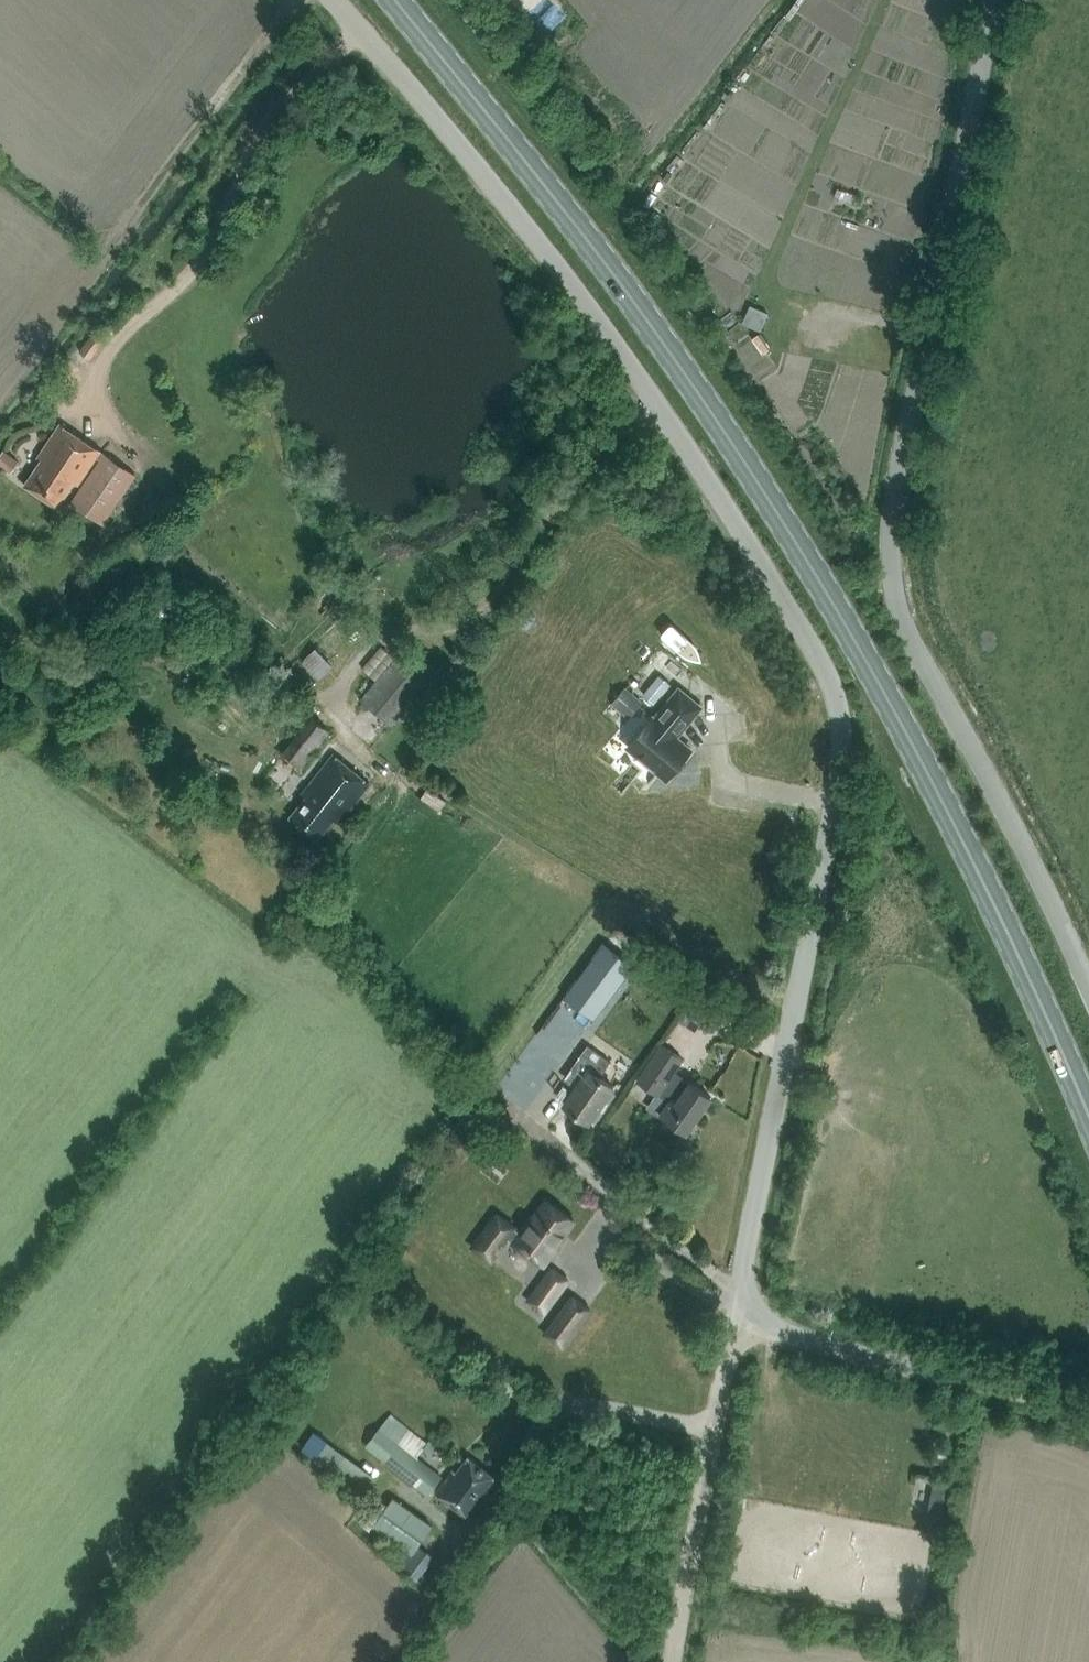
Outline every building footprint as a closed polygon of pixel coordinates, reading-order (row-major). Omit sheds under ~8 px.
[(757,224),(779,230),(794,178),(776,173),(765,210),(761,209),(757,224)] [(760,327),(766,314),(750,307),(744,320),(760,327)] [(93,332),(80,350),(92,358),(105,340),(93,332)] [(79,484),(98,457),(101,459),(105,454),(60,424),(38,456),(41,459),(24,484),(57,507),(75,481),(79,484)] [(19,461),(3,450),(0,454),(0,463),(12,471),(19,461)] [(71,502),(102,523),(135,475),(105,454),(101,459),(71,502)] [(528,609),(519,622),(528,629),(537,616),(528,609)] [(435,668),(406,645),(362,698),(391,721),(435,668)] [(302,661),(318,677),(332,663),(317,647),(302,661)] [(655,703),(670,684),(659,674),(643,693),(655,703)] [(612,703),(622,711),(636,694),(626,686),(612,703)] [(700,704),(678,686),(653,716),(652,714),(627,744),(666,776),(668,773),(671,774),(677,767),(676,763),(690,747),(675,734),(700,704)] [(299,769),(329,729),(312,715),(281,755),(299,769)] [(302,793),(305,796),(290,816),(318,838),(333,818),(339,823),(370,782),(333,754),(302,793)] [(605,942),(565,996),(573,1002),(594,1018),(634,963),(613,948),(605,942)] [(579,1012),(570,1025),(585,1036),(594,1023),(579,1012)] [(562,1059),(577,1038),(563,1028),(548,1049),(562,1059)] [(684,1057),(662,1042),(636,1079),(658,1094),(659,1093),(670,1100),(661,1112),(688,1131),(712,1096),(690,1081),(684,1089),(669,1078),(684,1057)] [(611,1059),(588,1044),(570,1070),(582,1078),(565,1102),(590,1120),(614,1085),(600,1075),(611,1059)] [(559,1243),(557,1241),(574,1218),(548,1198),(534,1218),(532,1216),(521,1231),(497,1213),(474,1245),(491,1258),(508,1236),(513,1240),(513,1241),(544,1263),(559,1243)] [(567,1278),(552,1266),(528,1299),(543,1310),(567,1278)] [(592,1309),(572,1293),(542,1332),(563,1348),(592,1309)] [(442,1477),(381,1426),(367,1443),(428,1494),(442,1477)] [(312,1429),(298,1449),(363,1492),(377,1472),(312,1429)] [(433,1437),(424,1448),(432,1454),(435,1450),(440,1444),(433,1437)] [(448,1450),(440,1444),(435,1450),(443,1457),(448,1450)] [(458,1470),(454,1467),(436,1491),(470,1517),(488,1493),(485,1491),(496,1476),(469,1456),(458,1470)] [(935,1476),(927,1516),(941,1519),(949,1479),(935,1476)] [(432,1524),(393,1496),(376,1521),(415,1548),(432,1524)]
